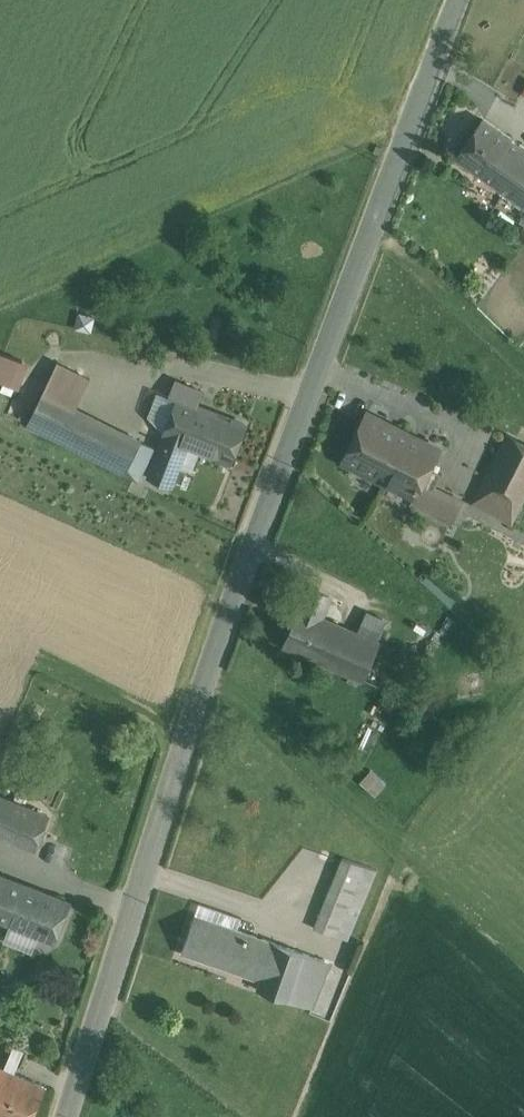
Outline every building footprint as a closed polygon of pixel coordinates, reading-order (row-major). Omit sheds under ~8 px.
[(483,120),(456,158),(523,206),(523,149),(483,120)] [(94,318),(80,314),(76,328),(90,332),(94,318)] [(18,388),(28,362),(0,352),(0,381),(18,388)] [(65,404),(76,410),(91,379),(57,363),(43,393),(65,404)] [(202,392),(175,381),(168,397),(178,401),(179,401),(179,400),(196,407),(197,406),(202,392)] [(26,427),(49,438),(65,404),(43,393),(26,427)] [(148,417),(165,434),(178,401),(168,397),(158,393),(148,417)] [(196,407),(179,400),(179,401),(178,401),(165,434),(164,436),(166,436),(188,445),(200,450),(199,450),(230,463),(245,425),(197,406),(196,407)] [(65,404),(49,438),(124,476),(141,442),(76,410),(65,404)] [(439,450),(367,413),(343,462),(414,498),(410,505),(426,512),(426,511),(437,489),(423,483),(439,450)] [(472,504),(512,524),(523,500),(523,442),(507,434),(472,504)] [(188,445),(166,436),(149,478),(171,487),(179,466),(188,445)] [(154,449),(141,442),(124,476),(138,482),(154,450),(154,449)] [(188,445),(179,466),(191,471),(199,450),(200,450),(188,445)] [(462,502),(437,489),(426,511),(451,524),(462,502)] [(311,588),(286,645),(325,662),(340,626),(321,617),(330,596),(311,588)] [(386,621),(366,612),(357,633),(377,642),(386,621)] [(357,633),(340,626),(325,662),(361,678),(377,642),(357,633)] [(364,780),(378,792),(386,782),(371,771),(364,780)] [(44,783),(31,778),(26,791),(39,796),(44,783)] [(0,795),(0,832),(35,846),(48,815),(0,795)] [(343,858),(314,928),(348,940),(377,870),(343,858)] [(0,874),(0,919),(11,923),(27,884),(0,874)] [(70,901),(27,884),(11,923),(36,933),(54,940),(70,901)] [(198,904),(195,915),(238,930),(241,919),(198,904)] [(238,930),(195,915),(182,953),(260,980),(257,988),(291,1000),(309,955),(238,930)] [(36,933),(11,923),(4,939),(29,948),(36,933)] [(309,955),(291,1000),(306,1006),(325,960),(309,955)] [(14,1046),(7,1063),(18,1067),(25,1050),(14,1046)] [(4,1061),(0,1070),(0,1115),(4,1116),(30,1116),(46,1080),(18,1067),(7,1063),(4,1061)]
